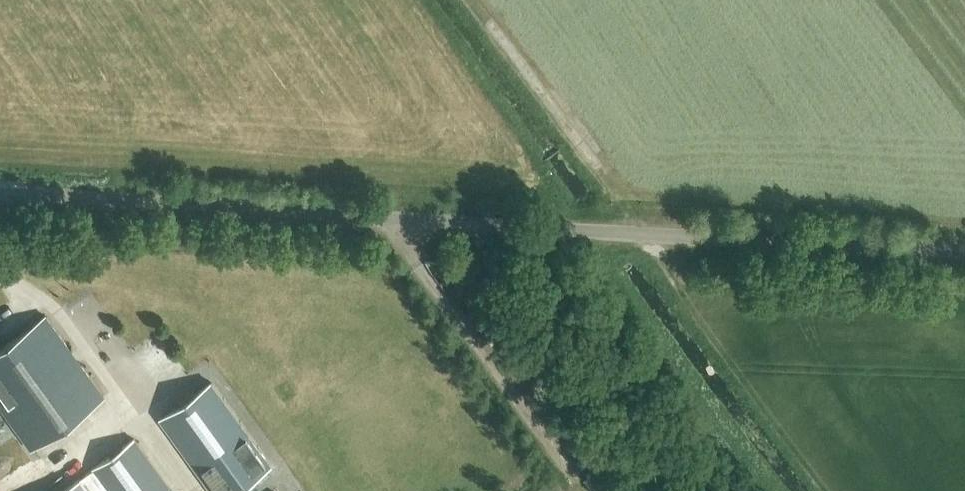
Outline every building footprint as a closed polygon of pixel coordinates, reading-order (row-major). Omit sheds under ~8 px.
[(46,317),(0,350),(0,408),(30,450),(103,397),(46,317)] [(158,420),(209,490),(231,490),(268,464),(210,382),(158,420)] [(134,440),(92,469),(93,470),(63,490),(171,490),(134,440)]
